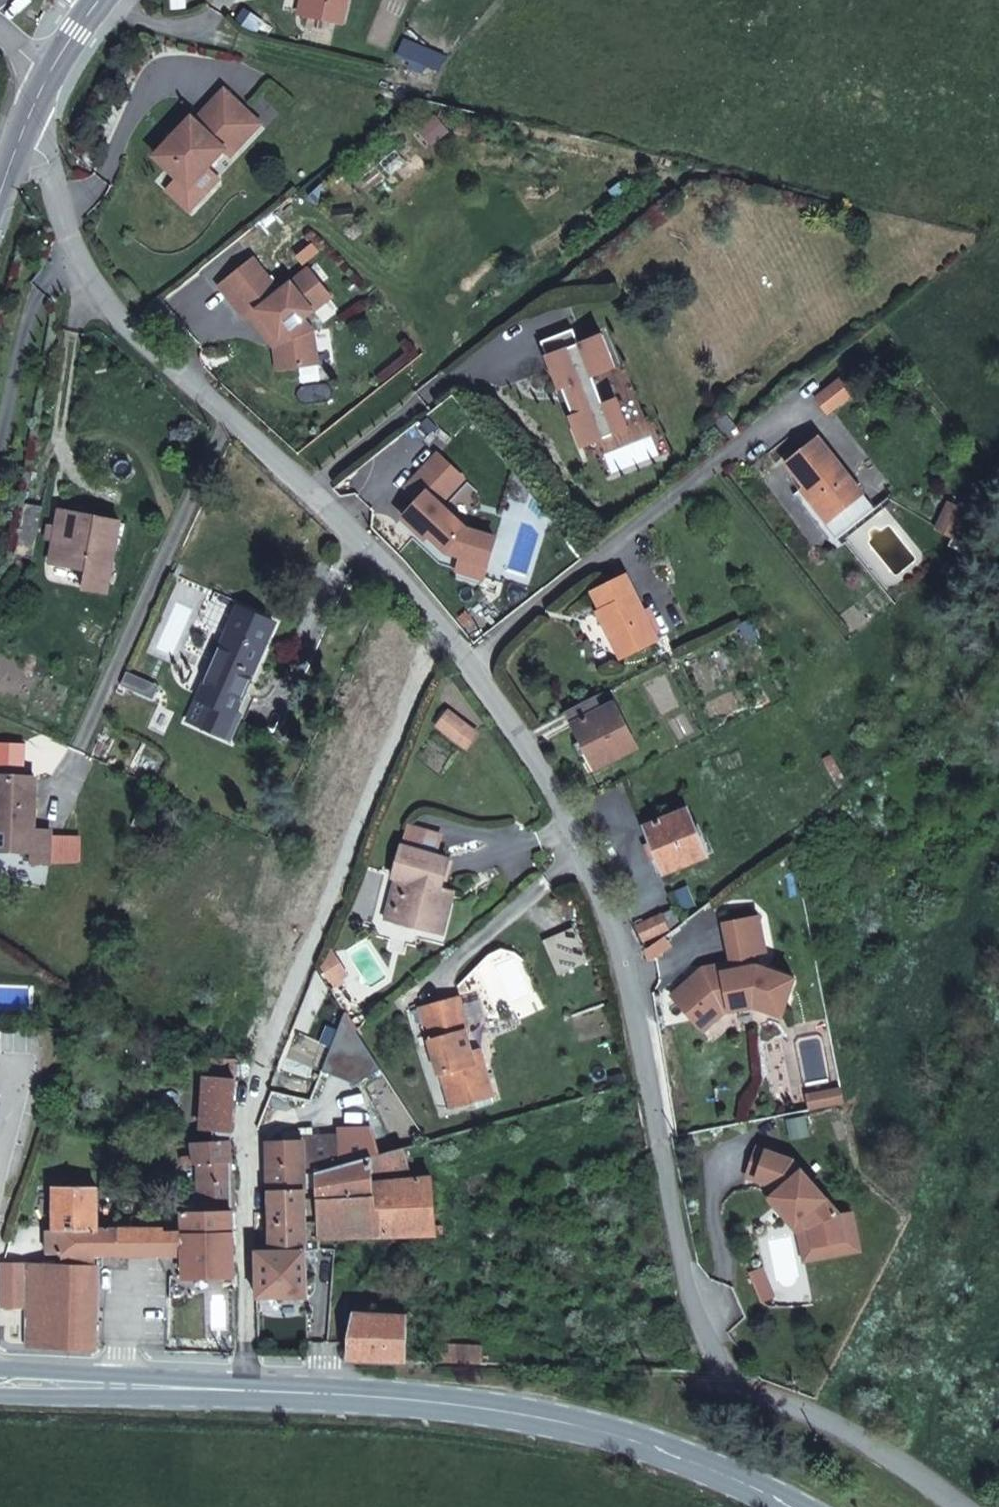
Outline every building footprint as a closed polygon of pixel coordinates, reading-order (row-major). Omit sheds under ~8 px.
[(309,13),(347,21),(351,0),(312,0),(309,13)] [(210,120),(204,127),(199,121),(195,117),(157,156),(181,178),(191,188),(210,168),(227,151),(234,158),(265,126),(229,90),(205,115),(210,120)] [(199,121),(204,127),(210,120),(205,115),(199,121)] [(191,188),(181,178),(170,190),(191,210),(221,178),(210,168),(191,188)] [(251,259),(217,286),(245,321),(248,318),(260,332),(268,326),(277,337),(269,344),(273,349),(277,371),(317,365),(312,331),(302,319),(296,311),(304,304),(311,313),(330,297),(307,269),(278,292),(251,259)] [(302,319),(311,313),(304,304),(296,311),(302,319)] [(268,326),(260,332),(269,344),(277,337),(268,326)] [(569,417),(581,447),(626,429),(614,400),(602,404),(590,376),(614,367),(601,334),(577,344),(571,329),(539,341),(559,389),(561,388),(571,416),(569,417)] [(840,380),(817,399),(827,410),(849,392),(840,380)] [(783,464),(802,488),(828,521),(861,494),(817,437),(783,464)] [(818,528),(828,521),(802,488),(793,495),(818,528)] [(873,510),(861,494),(828,521),(823,525),(835,541),(873,510)] [(42,506),(24,503),(21,515),(14,555),(32,559),(42,506)] [(959,519),(963,510),(949,504),(938,529),(952,536),(954,531),(966,536),(971,524),(959,519)] [(82,587),(106,592),(120,521),(60,510),(57,525),(55,542),(51,562),(85,569),(82,587)] [(44,540),(55,542),(57,525),(47,523),(44,540)] [(596,614),(607,637),(614,633),(626,656),(657,641),(625,576),(591,593),(600,611),(596,614)] [(249,681),(263,648),(274,625),(238,609),(199,696),(215,703),(205,726),(231,738),(238,720),(241,715),(233,711),(247,680),(249,681)] [(614,633),(607,637),(619,660),(626,656),(614,633)] [(215,703),(199,696),(189,719),(205,726),(215,703)] [(600,712),(593,698),(566,711),(581,740),(587,752),(596,769),(637,748),(614,705),(600,712)] [(477,732),(450,710),(438,724),(466,746),(477,732)] [(580,756),(587,752),(581,740),(574,744),(580,756)] [(0,776),(0,832),(3,833),(2,850),(30,851),(30,862),(49,863),(50,833),(33,832),(36,778),(0,776)] [(663,874),(706,856),(687,811),(645,828),(651,844),(657,857),(663,874)] [(649,861),(657,857),(651,844),(643,847),(649,861)] [(442,921),(450,892),(443,890),(450,860),(403,846),(395,877),(398,878),(406,880),(395,921),(420,929),(424,916),(442,921)] [(406,880),(398,878),(386,919),(395,921),(406,880)] [(693,906),(686,886),(671,893),(680,912),(693,906)] [(455,893),(450,892),(442,921),(424,916),(420,929),(444,935),(455,893)] [(671,910),(660,914),(668,929),(677,923),(671,910)] [(668,929),(660,914),(635,926),(642,941),(668,929)] [(721,923),(729,962),(754,964),(751,953),(764,950),(756,915),(721,923)] [(328,962),(341,982),(348,978),(333,954),(328,962)] [(338,990),(344,986),(341,982),(328,962),(324,969),(338,990)] [(700,968),(669,995),(701,1031),(723,1012),(752,1006),(781,1015),(793,977),(754,964),(729,962),(700,968)] [(495,1095),(485,1061),(475,1063),(471,1052),(466,1032),(470,1031),(460,997),(420,1008),(439,1075),(443,1073),(452,1107),(495,1095)] [(481,1049),(471,1052),(475,1063),(485,1061),(481,1049)] [(214,1131),(231,1131),(236,1061),(211,1059),(210,1080),(206,1130),(214,1131)] [(201,1130),(206,1130),(210,1080),(205,1080),(201,1130)] [(231,1141),(231,1131),(214,1131),(215,1143),(231,1141)] [(267,1141),(271,1250),(306,1249),(304,1159),(339,1156),(338,1138),(301,1138),(301,1142),(267,1141)] [(231,1151),(231,1141),(215,1143),(192,1144),(193,1158),(193,1163),(231,1161),(231,1151)] [(354,1236),(442,1234),(441,1226),(435,1226),(431,1176),(415,1178),(405,1147),(317,1172),(317,1237),(339,1237),(340,1250),(353,1249),(354,1236)] [(838,1215),(791,1160),(755,1147),(744,1177),(773,1187),(777,1191),(787,1203),(784,1205),(798,1222),(801,1220),(809,1229),(813,1247),(843,1241),(838,1215)] [(193,1163),(193,1158),(184,1158),(185,1211),(232,1210),(231,1161),(193,1163)] [(47,1241),(46,1253),(62,1254),(87,1254),(122,1254),(120,1228),(117,1228),(97,1228),(97,1187),(75,1188),(74,1179),(64,1179),(63,1187),(54,1187),(55,1230),(47,1229),(47,1241)] [(850,1212),(838,1215),(843,1241),(813,1247),(809,1229),(801,1220),(798,1222),(784,1205),(787,1203),(777,1191),(770,1197),(797,1235),(802,1262),(858,1250),(850,1212)] [(185,1211),(182,1211),(182,1231),(182,1232),(232,1232),(232,1221),(232,1210),(185,1211)] [(131,1228),(124,1228),(120,1228),(122,1254),(166,1255),(164,1232),(164,1228),(131,1228)] [(182,1231),(164,1232),(166,1255),(184,1255),(182,1232),(182,1231)] [(184,1255),(185,1277),(201,1276),(233,1276),(232,1232),(182,1232),(184,1255)] [(315,1266),(315,1249),(306,1249),(271,1250),(256,1250),(257,1296),(307,1296),(307,1266),(315,1266)] [(87,1266),(87,1254),(62,1254),(62,1265),(87,1266)] [(25,1343),(96,1347),(98,1266),(87,1266),(62,1265),(24,1265),(25,1320),(25,1332),(25,1343)] [(233,1276),(201,1276),(201,1285),(233,1284),(233,1276)] [(349,1332),(349,1359),(406,1362),(407,1316),(406,1314),(407,1307),(400,1307),(400,1315),(358,1313),(349,1332)] [(481,1347),(438,1346),(438,1363),(488,1366),(488,1355),(482,1355),(481,1347)]
